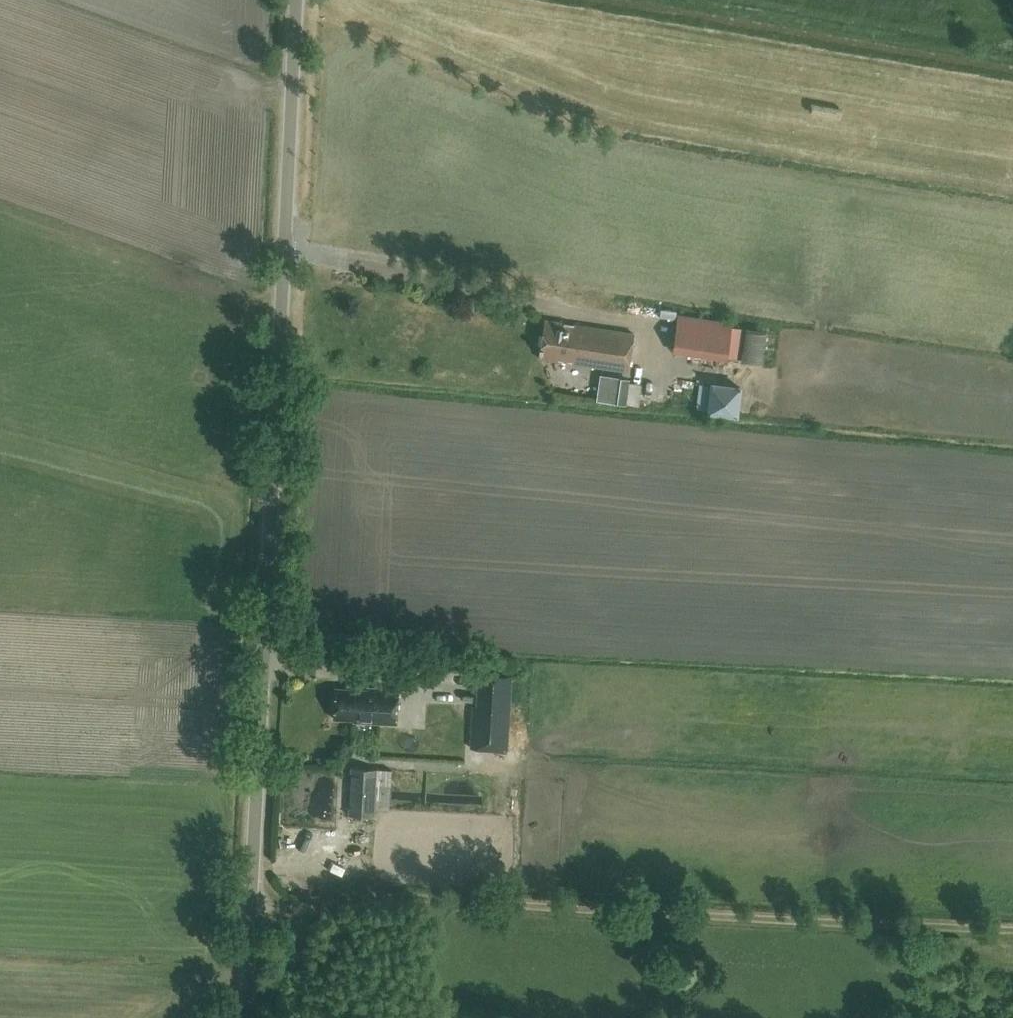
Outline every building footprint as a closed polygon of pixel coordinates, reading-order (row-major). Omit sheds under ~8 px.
[(677,314),(672,352),(726,360),(732,322),(677,314)] [(633,333),(545,320),(539,358),(628,371),(633,333)] [(639,397),(642,378),(631,376),(628,395),(639,397)] [(710,381),(706,412),(738,416),(742,385),(710,381)] [(473,705),(471,748),(507,750),(511,675),(479,673),(477,705),(473,705)] [(397,724),(399,689),(369,687),(368,690),(336,688),(334,719),(354,720),(354,722),(397,724)] [(374,817),(377,769),(352,767),(349,815),(374,817)] [(299,839),(298,850),(334,851),(335,841),(299,839)]
